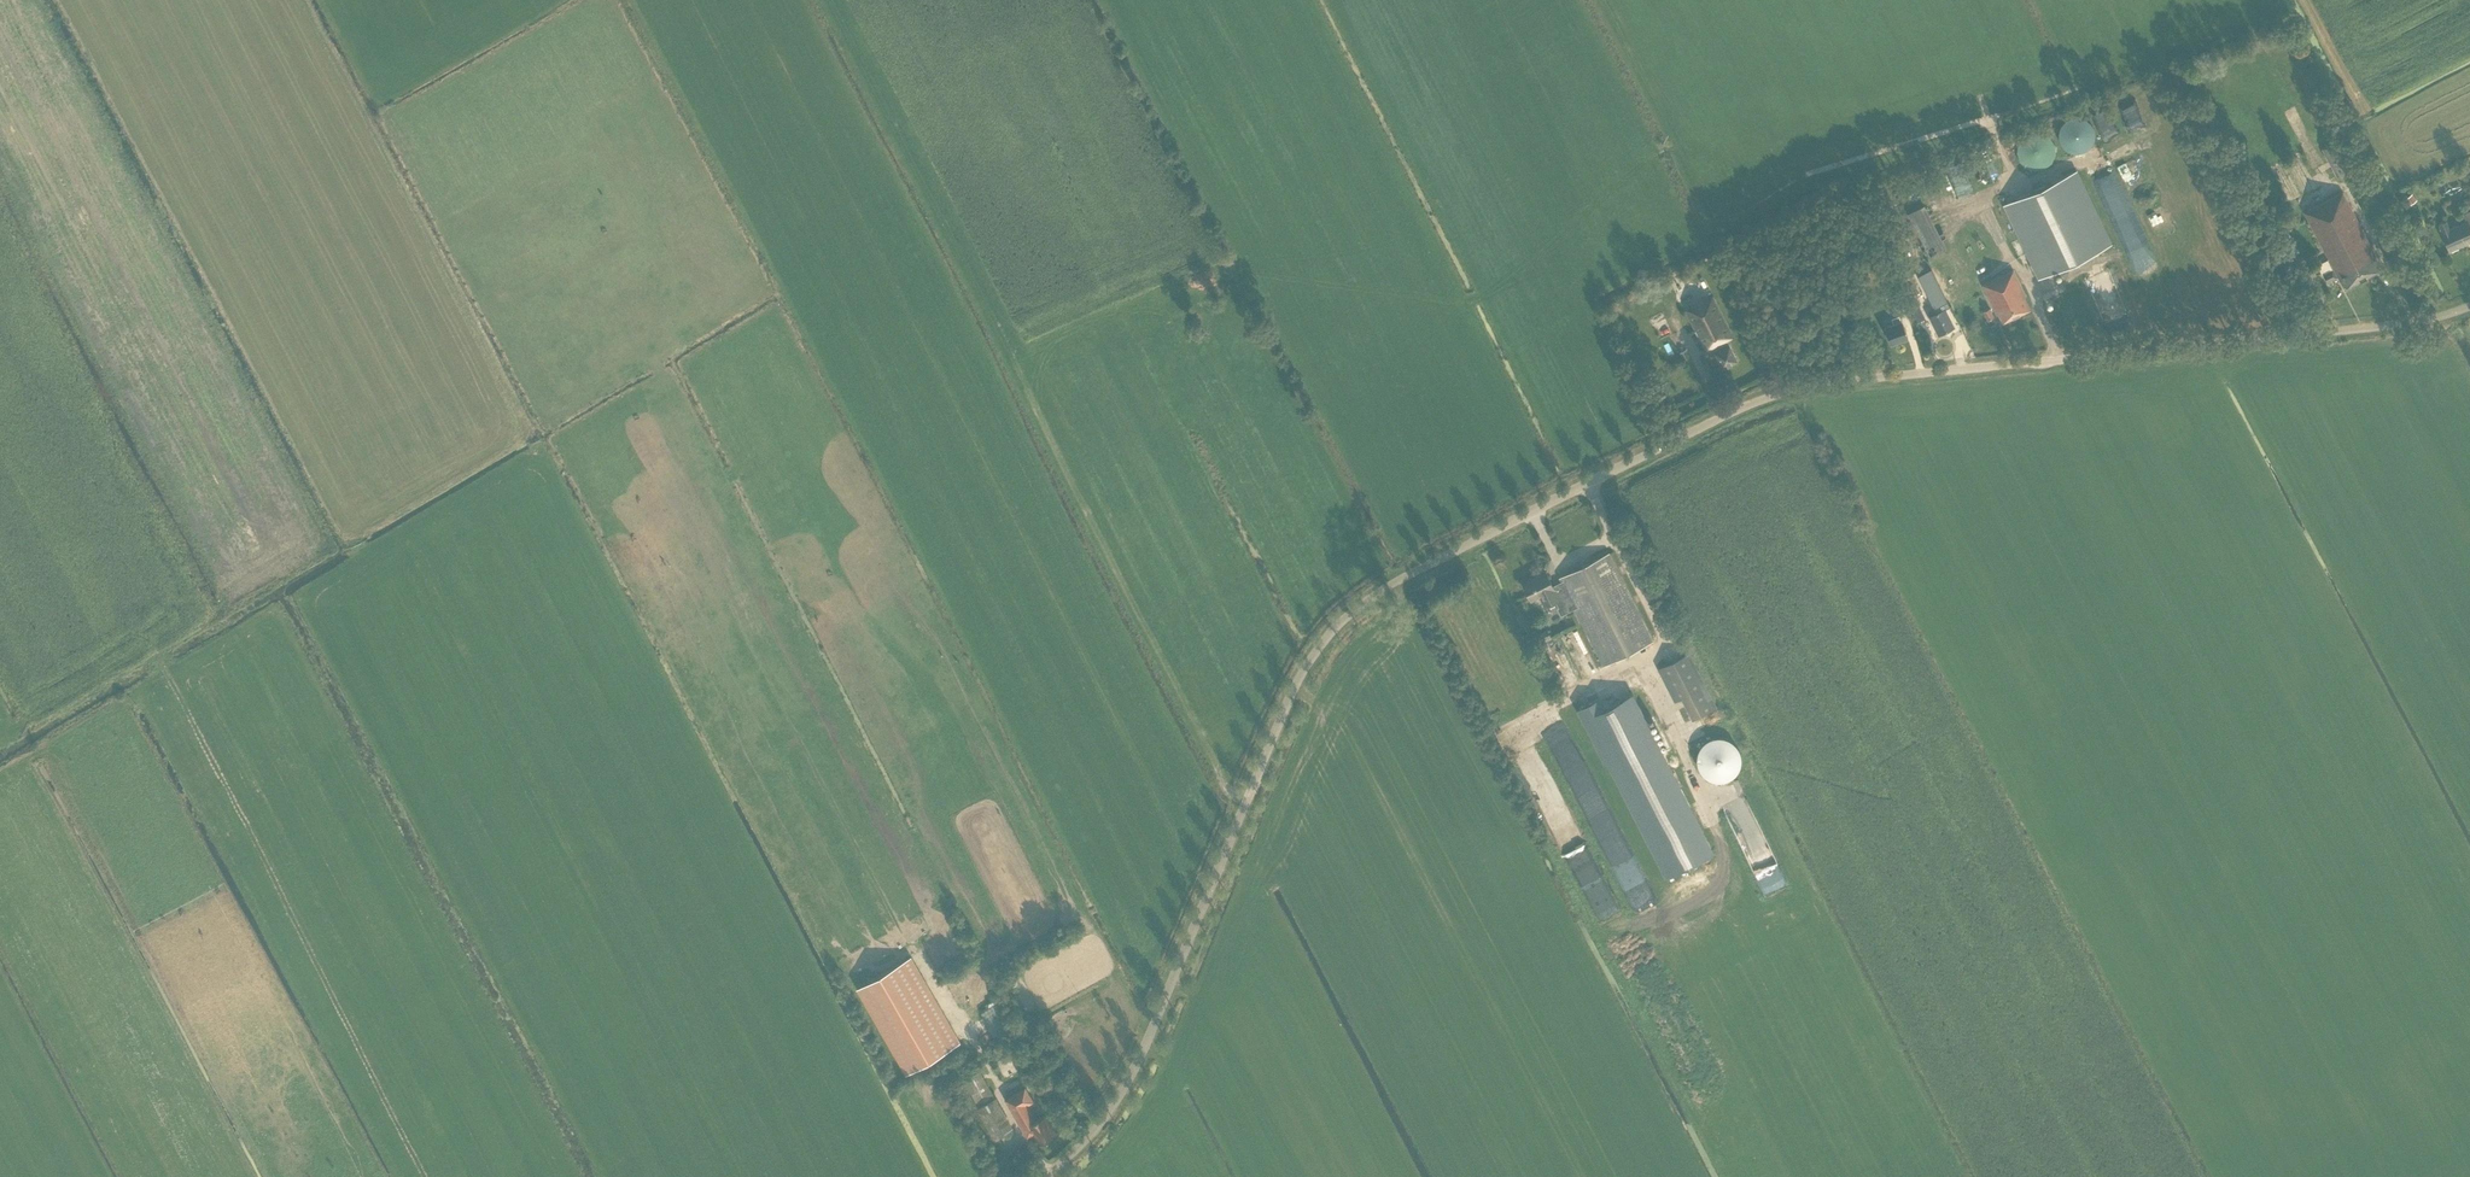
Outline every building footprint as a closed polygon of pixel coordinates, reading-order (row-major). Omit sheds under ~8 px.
[(2059,129),(2059,132),(2059,135),(2059,138),(2060,140),(2061,143),(2063,145),(2065,147),(2068,149),(2070,150),(2073,151),(2076,151),(2079,151),(2081,151),(2084,150),(2086,148),(2089,146),(2091,144),(2092,142),(2093,140),(2094,137),(2095,134),(2095,131),(2094,128),(2093,126),(2092,123),(2090,121),(2088,119),(2086,118),(2083,116),(2080,115),(2078,115),(2075,115),(2072,116),(2069,117),(2067,118),(2065,120),(2063,122),(2061,124),(2060,127),(2059,129)] [(2017,147),(2017,150),(2017,153),(2018,156),(2019,159),(2021,161),(2023,164),(2025,166),(2027,167),(2030,168),(2033,169),(2036,169),(2039,169),(2042,168),(2045,167),(2047,166),(2050,164),(2052,162),(2053,159),(2055,157),(2055,154),(2056,151),(2056,148),(2055,145),(2054,142),(2053,140),(2051,137),(2049,135),(2047,133),(2044,132),(2041,131),(2038,130),(2035,130),(2032,131),(2029,132),(2027,133),(2024,135),(2022,137),(2020,139),(2019,142),(2018,144),(2017,147)] [(2353,166),(2338,138),(2321,147),(2336,175),(2353,166)] [(2076,172),(2006,204),(2040,277),(2110,245),(2076,172)] [(2346,288),(2383,268),(2342,191),(2304,212),(2328,259),(2319,264),(2328,281),(2337,276),(2339,281),(2342,279),(2346,288)] [(1862,200),(1846,205),(1850,216),(1866,211),(1862,200)] [(2464,214),(2467,222),(2449,229),(2446,221),(2440,224),(2443,232),(2441,233),(2448,250),(2469,242),(2469,212),(2464,214)] [(2003,322),(2029,309),(2023,297),(2025,296),(2013,270),(1982,284),(1996,315),(1999,314),(2003,322)] [(1937,303),(1947,299),(1941,285),(1933,288),(1934,291),(1928,294),(1929,298),(1914,305),(1918,313),(1925,310),(1928,316),(1929,315),(1938,334),(1954,326),(1945,308),(1941,310),(1937,303)] [(1694,306),(1685,286),(1676,291),(1705,350),(1712,347),(1722,368),(1738,360),(1727,339),(1734,336),(1714,296),(1694,306)] [(1905,304),(1899,287),(1891,290),(1897,307),(1905,304)] [(1993,316),(1990,309),(1984,312),(1987,319),(1993,316)] [(1892,344),(1908,338),(1899,316),(1891,319),(1893,324),(1886,327),(1892,344)] [(1682,359),(1688,356),(1686,350),(1680,353),(1682,359)] [(1654,639),(1609,551),(1559,577),(1561,581),(1553,585),(1546,571),(1523,583),(1531,599),(1540,595),(1545,605),(1560,598),(1567,612),(1574,608),(1603,665),(1654,639)] [(1552,637),(1548,630),(1542,633),(1545,640),(1552,637)] [(1682,696),(1693,717),(1717,705),(1689,651),(1665,663),(1657,667),(1674,701),(1682,696)] [(1598,700),(1578,710),(1604,761),(1607,760),(1665,875),(1712,851),(1632,695),(1603,710),(1598,700)] [(1705,775),(1708,777),(1711,778),(1714,779),(1717,780),(1721,780),(1724,779),(1727,778),(1730,777),(1733,775),(1735,772),(1737,770),(1739,767),(1740,763),(1741,760),(1741,757),(1740,753),(1740,750),(1738,747),(1736,744),(1734,742),(1732,740),(1729,738),(1726,737),(1722,736),(1719,736),(1716,736),(1712,737),(1709,738),(1706,740),(1704,742),(1701,744),(1700,747),(1698,750),(1697,754),(1697,757),(1697,760),(1698,764),(1699,767),(1700,770),(1703,772),(1705,775)] [(863,987),(910,1074),(962,1046),(915,959),(863,987)] [(965,1080),(997,1138),(1013,1129),(981,1071),(965,1080)] [(1040,1143),(1056,1133),(1048,1118),(1037,1125),(1027,1108),(1035,1103),(1025,1087),(1005,1098),(1012,1110),(1015,1109),(1021,1119),(1018,1121),(1024,1131),(1026,1129),(1030,1135),(1034,1133),(1040,1143)]
